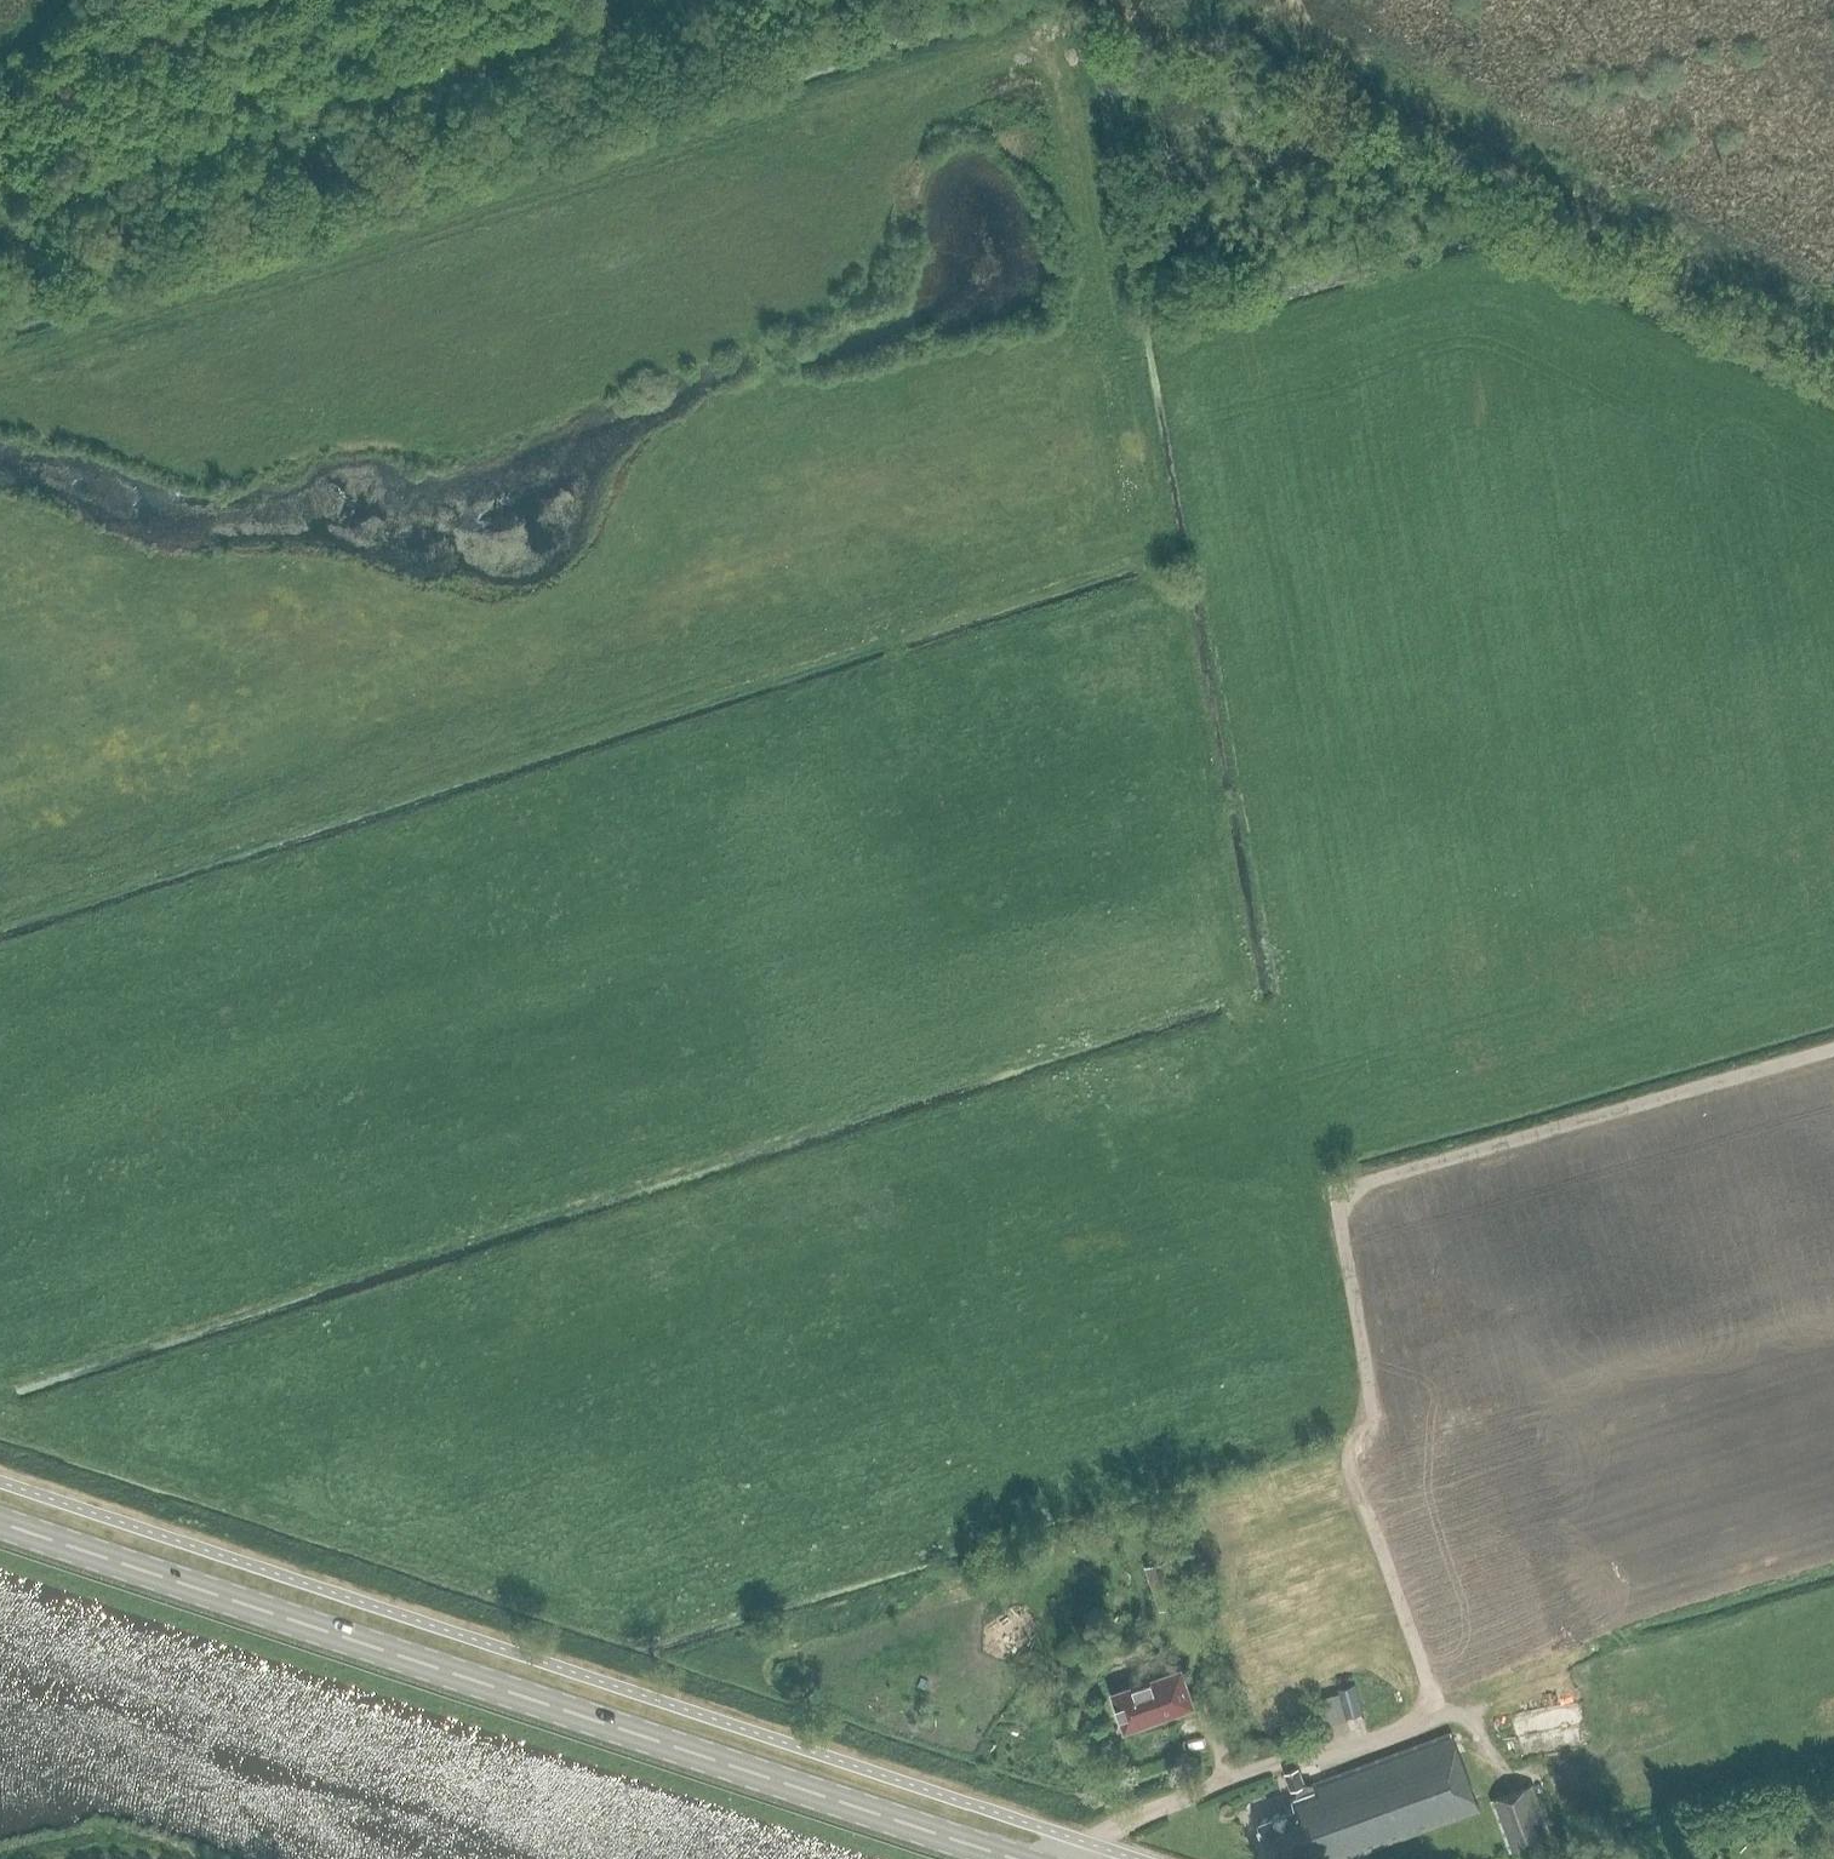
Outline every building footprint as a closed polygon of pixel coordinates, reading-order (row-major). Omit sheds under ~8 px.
[(1175,1557),(1147,1566),(1161,1610),(1189,1601),(1175,1557)] [(1182,1669),(1113,1693),(1126,1730),(1194,1706),(1182,1669)] [(1345,1718),(1363,1713),(1355,1683),(1337,1688),(1345,1718)] [(1451,1733),(1308,1786),(1311,1794),(1293,1801),(1296,1809),(1259,1822),(1272,1858),(1302,1858),(1313,1855),(1314,1858),(1328,1858),(1334,1857),(1335,1858),(1348,1858),(1480,1810),(1451,1733)] [(1298,1772),(1284,1777),(1290,1793),(1304,1788),(1298,1772)] [(1552,1835),(1533,1785),(1492,1800),(1511,1850),(1552,1835)]
